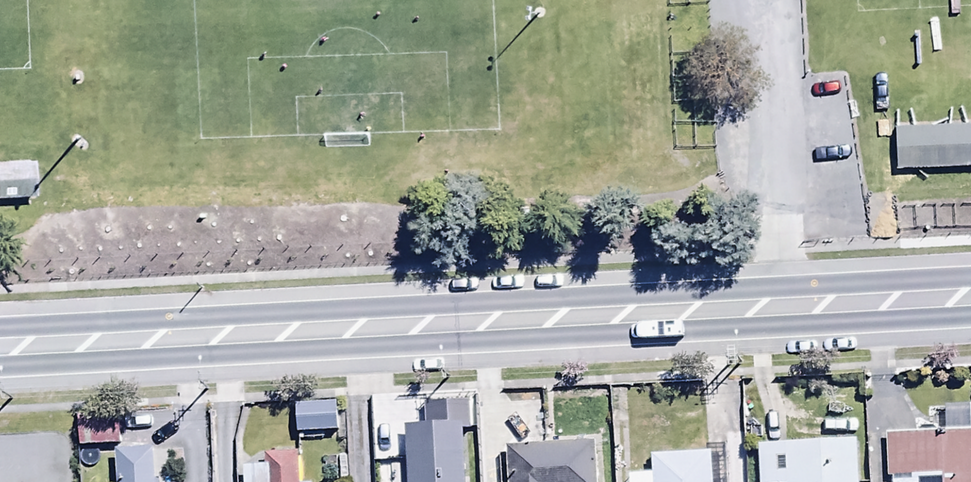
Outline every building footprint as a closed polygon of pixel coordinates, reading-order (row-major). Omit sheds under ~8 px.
[(902,116),(904,172),(970,169),(970,113),(902,116)] [(0,161),(0,198),(42,199),(42,162),(0,161)] [(296,430),(332,428),(330,403),(294,405),(296,430)] [(78,449),(118,448),(118,434),(127,434),(127,415),(78,416),(78,449)] [(407,427),(406,481),(465,481),(462,423),(407,427)] [(594,423),(503,426),(505,481),(554,481),(554,478),(596,477),(594,423)] [(886,434),(887,476),(942,475),(942,481),(970,481),(970,432),(886,434)] [(857,441),(756,441),(756,481),(857,481),(857,441)] [(116,454),(117,481),(154,481),(153,452),(116,454)] [(299,455),(267,456),(267,468),(243,469),(243,481),(299,481),(299,455)] [(712,455),(651,458),(652,476),(630,477),(630,481),(713,481),(712,455)] [(324,458),(325,481),(345,481),(344,457),(324,458)]
